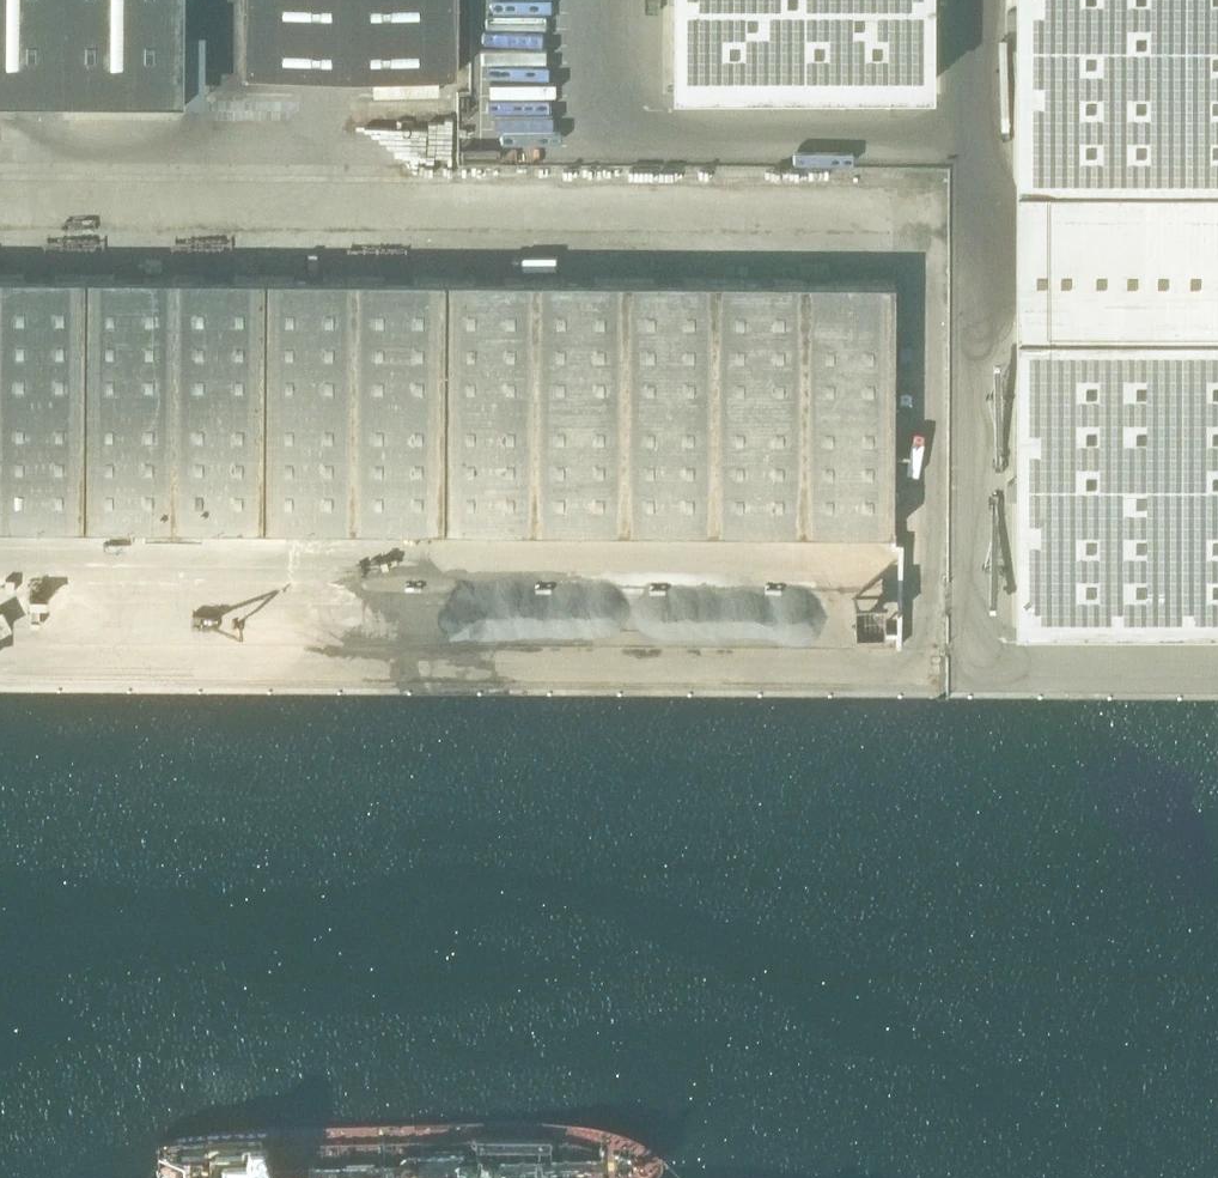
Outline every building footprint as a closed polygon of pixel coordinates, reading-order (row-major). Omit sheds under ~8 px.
[(183,0),(0,0),(0,92),(182,94),(183,0)] [(241,71),(457,72),(457,0),(242,0),(241,71)] [(675,83),(827,83),(928,83),(928,63),(928,0),(675,0),(675,83)] [(1026,120),(1026,177),(1023,177),(1023,181),(1027,181),(1027,179),(1058,179),(1058,181),(1061,181),(1061,179),(1081,179),(1081,181),(1085,181),(1085,179),(1126,179),(1126,181),(1130,181),(1130,179),(1142,179),(1150,179),(1150,181),(1153,181),(1153,179),(1182,179),(1182,181),(1185,181),(1185,179),(1215,179),(1215,181),(1217,181),(1217,179),(1217,0),(1026,0),(1026,120)] [(895,278),(0,272),(0,524),(143,525),(143,530),(201,531),(201,525),(893,529),(895,278)] [(1026,618),(1217,618),(1217,326),(1217,324),(1214,324),(1214,326),(1185,326),(1185,324),(1182,324),(1182,326),(1153,326),(1153,324),(1150,324),(1150,326),(1130,326),(1130,324),(1126,324),(1126,326),(1084,326),(1084,324),(1080,324),(1080,326),(1060,326),(1061,324),(1057,324),(1057,326),(1027,326),(1027,324),(1023,324),(1023,328),(1026,328),(1026,469),(1026,618)]
